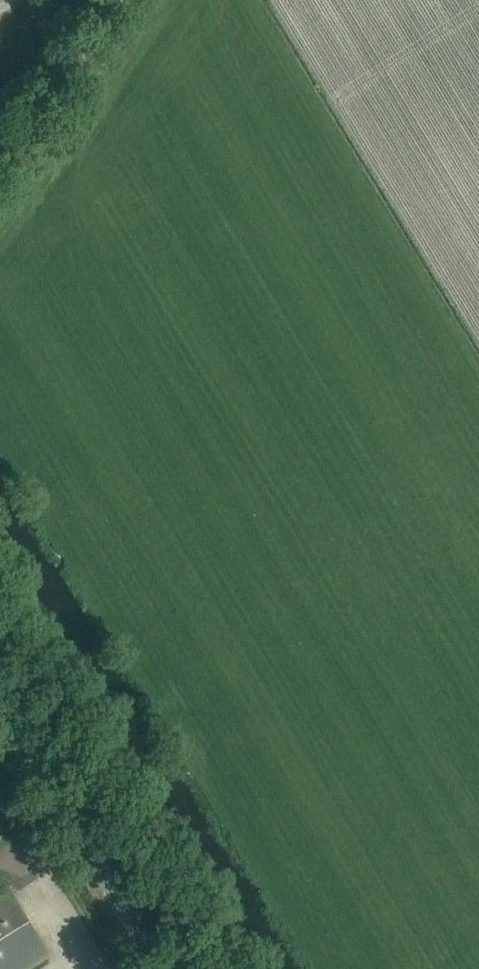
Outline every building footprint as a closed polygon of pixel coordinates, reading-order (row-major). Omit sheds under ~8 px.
[(50,955),(8,887),(0,892),(0,968),(27,968),(50,955)]
